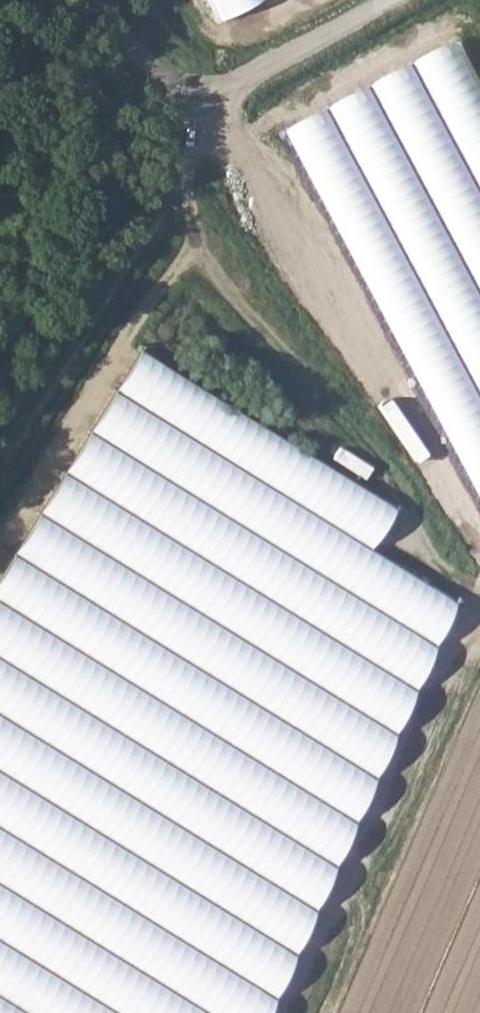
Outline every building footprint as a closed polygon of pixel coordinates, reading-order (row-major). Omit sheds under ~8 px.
[(212,21),(252,0),(201,0),(212,21)] [(461,38),(288,131),(479,487),(479,74),(461,38)] [(138,349),(0,571),(0,1012),(266,1012),(453,600),(368,548),(393,507),(138,349)]
